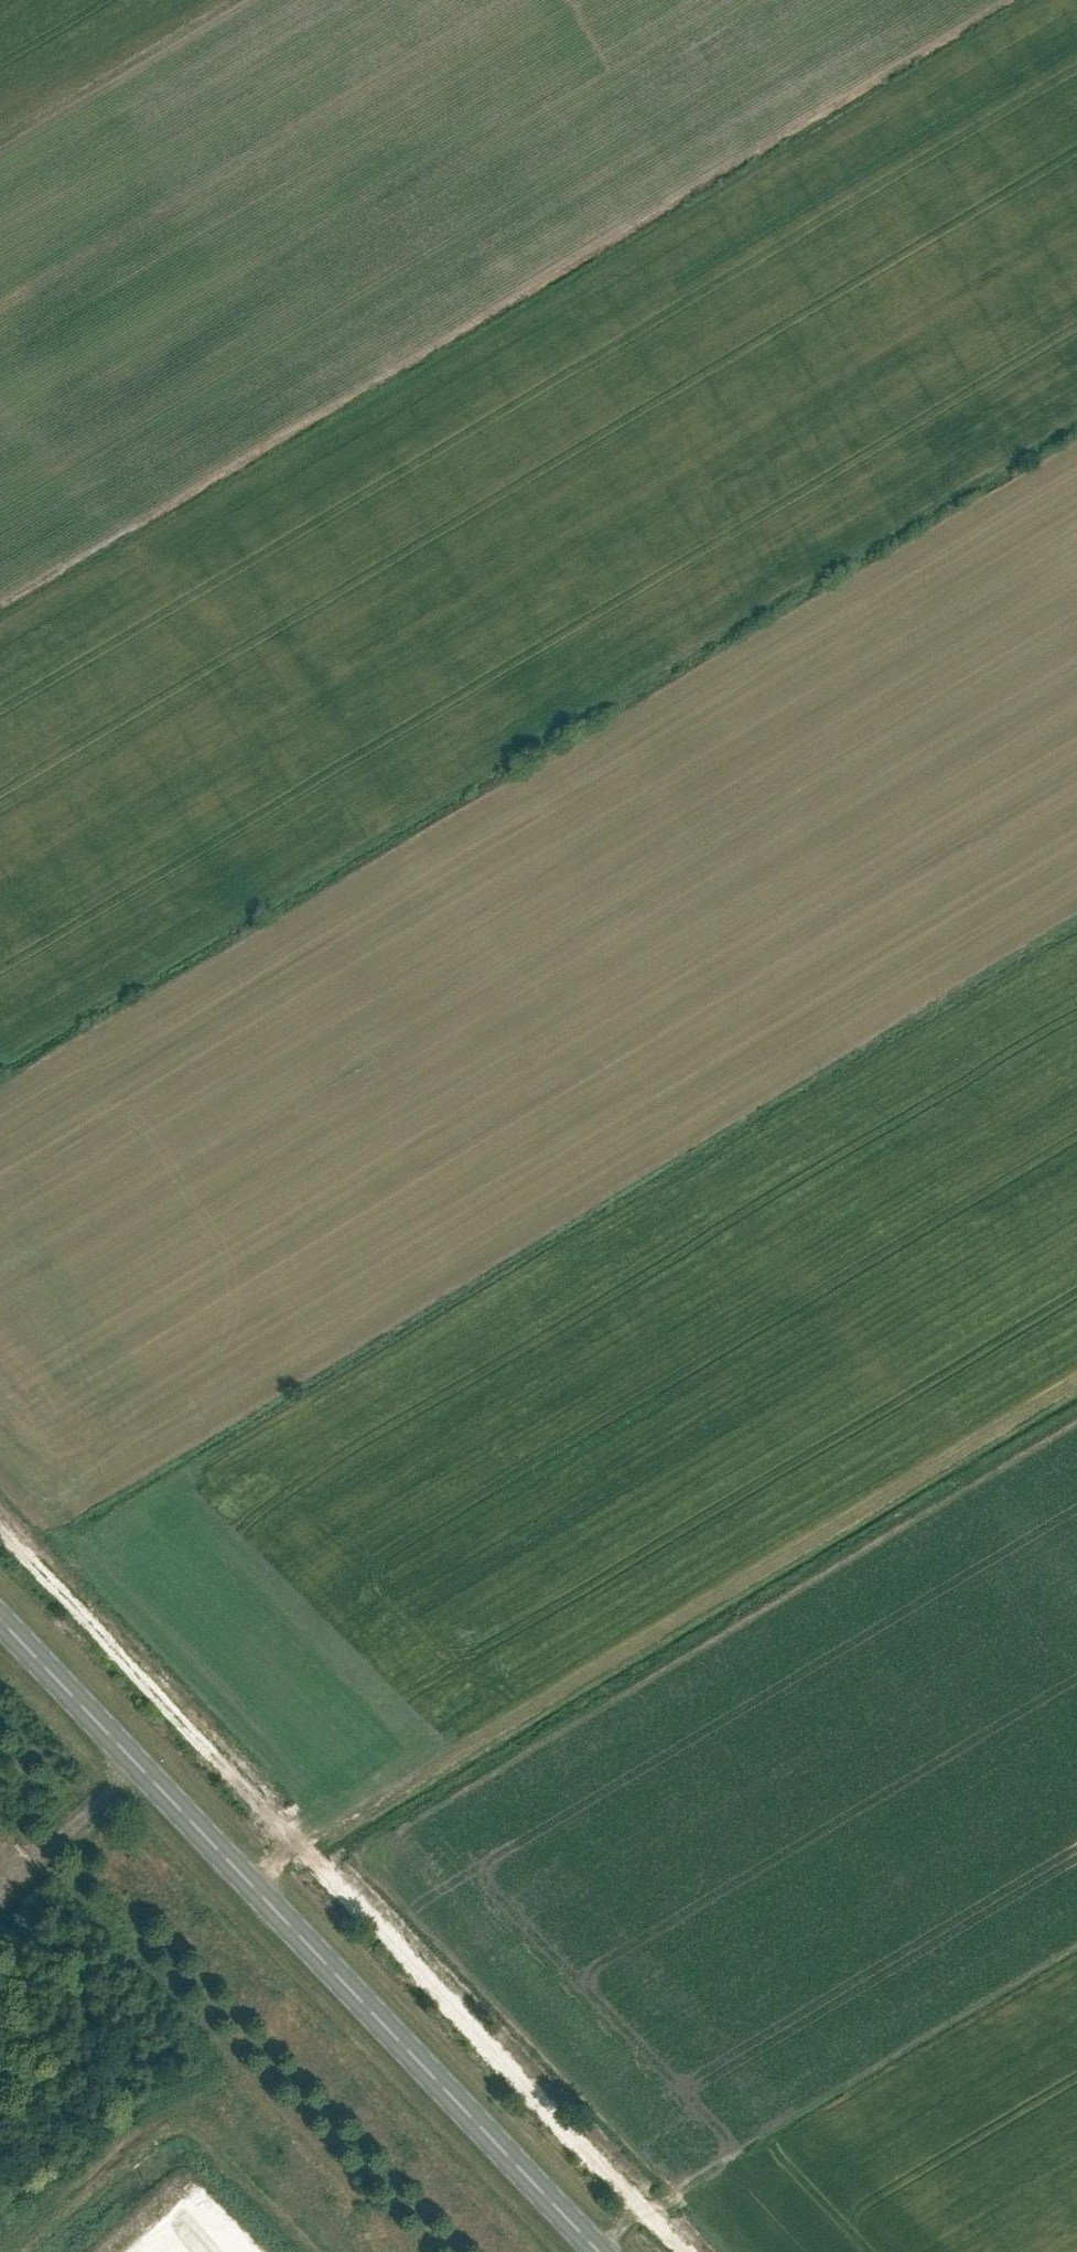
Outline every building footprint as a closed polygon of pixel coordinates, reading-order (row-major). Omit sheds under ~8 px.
[(131,2251),(245,2251),(190,2195),(131,2251)]
